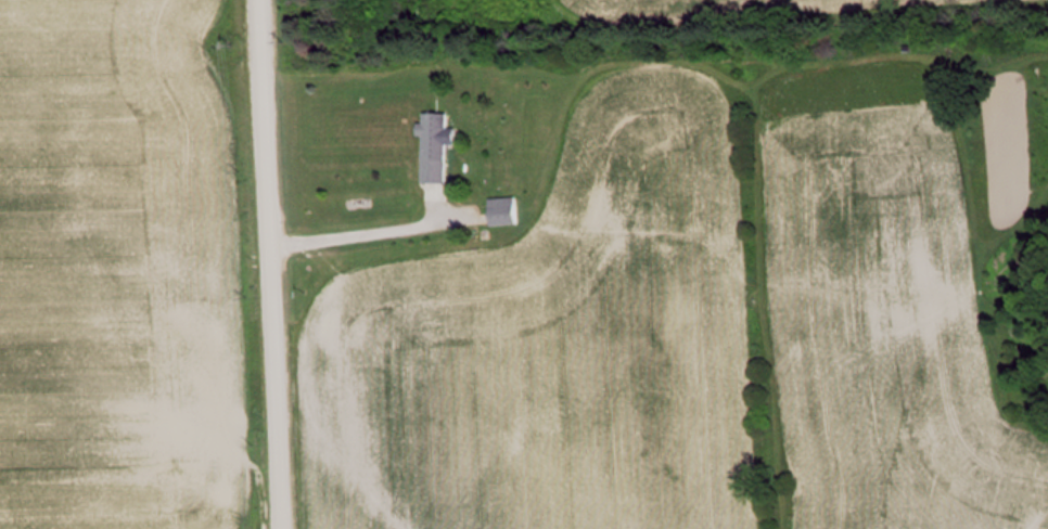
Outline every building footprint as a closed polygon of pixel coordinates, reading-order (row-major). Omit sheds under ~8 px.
[(451,183),(451,145),(462,145),(462,129),(452,129),(453,113),(427,113),(426,183),(451,183)] [(497,227),(524,222),(519,196),(492,200),(497,227)]
